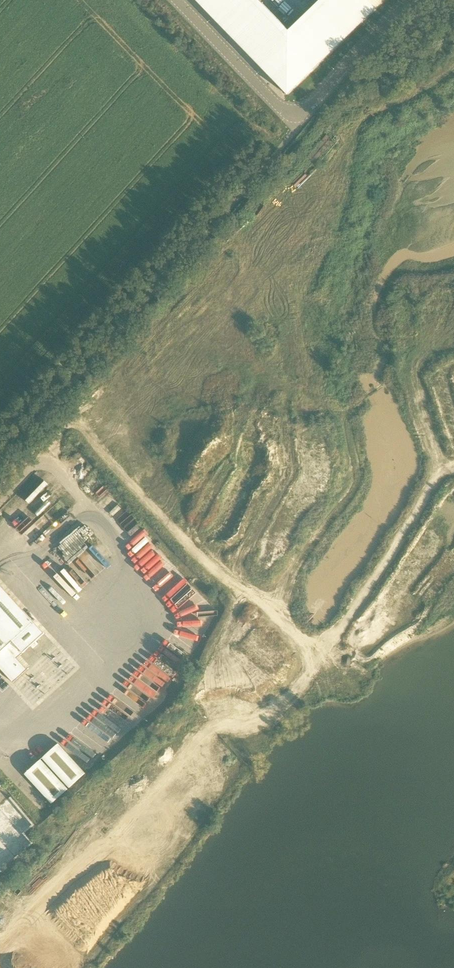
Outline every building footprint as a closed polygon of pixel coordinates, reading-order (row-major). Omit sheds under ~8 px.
[(283,96),(382,0),(319,0),(283,35),(249,0),(191,0),(283,96)] [(82,534),(66,544),(65,542),(57,547),(64,559),(88,544),(82,534)] [(104,543),(64,573),(76,589),(116,559),(104,543)] [(161,560),(167,554),(162,549),(157,554),(152,550),(133,568),(147,582),(166,564),(161,560)] [(108,596),(114,597),(119,581),(113,580),(108,596)] [(44,634),(0,586),(0,669),(13,683),(27,670),(17,659),(44,634)] [(186,658),(189,652),(167,640),(164,646),(186,658)] [(90,718),(113,737),(117,733),(94,713),(90,718)] [(58,743),(41,758),(69,788),(86,773),(58,743)] [(68,789),(40,759),(24,774),(51,804),(68,789)]
